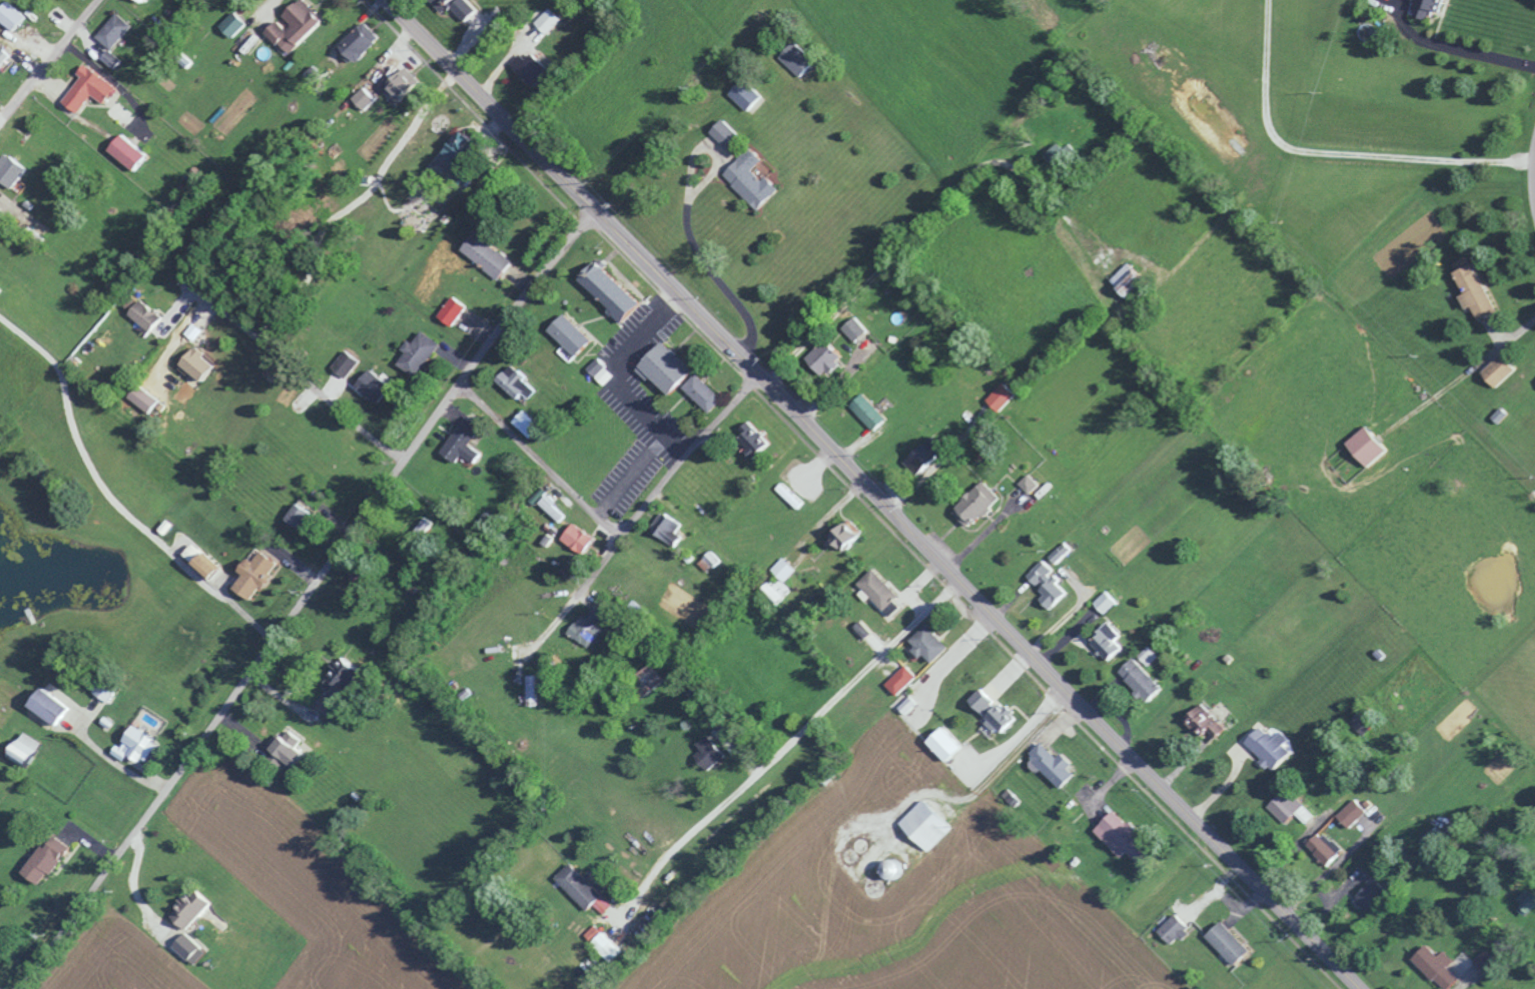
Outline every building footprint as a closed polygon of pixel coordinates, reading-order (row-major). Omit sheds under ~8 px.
[(311,0),(302,0),(286,16),(293,23),(289,27),(282,20),(271,31),(293,54),(329,19),(311,0)] [(446,2),(455,7),(467,20),(481,28),(499,11),(490,6),(489,7),(477,0),(447,0),(446,2)] [(1441,0),(1409,0),(1405,14),(1427,20),(1429,10),(1437,13),(1441,0)] [(18,31),(30,17),(12,1),(0,15),(18,31)] [(540,22),(552,33),(567,18),(555,7),(540,22)] [(234,38),(250,23),(238,10),(222,25),(234,38)] [(115,49),(136,26),(122,12),(100,35),(115,49)] [(361,65),(386,36),(369,20),(343,48),(361,65)] [(787,59),(804,77),(819,63),(802,45),(787,59)] [(105,58),(118,70),(126,61),(113,49),(105,58)] [(86,77),(67,100),(81,112),(97,95),(109,105),(122,90),(91,63),(82,73),(86,77)] [(417,93),(406,77),(390,87),(400,104),(417,93)] [(734,95),(753,112),(768,95),(750,78),(734,95)] [(356,97),(368,110),(380,98),(368,86),(356,97)] [(716,131),(735,151),(749,137),(730,118),(716,131)] [(153,154),(125,132),(113,149),(140,170),(153,154)] [(764,211),(786,188),(772,175),(768,180),(757,170),(769,158),(756,146),(728,175),(764,211)] [(15,188),(31,168),(10,152),(0,164),(0,176),(15,188)] [(467,249),(503,280),(518,262),(482,231),(467,249)] [(602,261),(585,279),(616,307),(612,311),(628,325),(648,303),(602,261)] [(1494,311),(1470,262),(1450,272),(1461,293),(1455,296),(1461,310),(1468,306),(1475,320),(1494,311)] [(458,326),(471,304),(456,294),(442,316),(458,326)] [(133,313),(155,332),(168,318),(147,299),(133,313)] [(568,314),(553,329),(580,355),(595,339),(568,314)] [(866,332),(853,316),(839,327),(852,343),(866,332)] [(442,339),(424,332),(418,345),(411,342),(401,367),(426,377),(442,339)] [(669,339),(640,370),(651,380),(656,375),(676,394),(684,385),(714,414),(729,398),(669,339)] [(839,355),(819,340),(803,362),(824,377),(839,355)] [(184,364),(208,382),(220,366),(206,356),(209,352),(198,344),(184,364)] [(347,378),(363,361),(351,350),(335,367),(347,378)] [(1493,389),(1512,370),(1502,360),(1483,380),(1493,389)] [(529,395),(534,399),(543,389),(517,365),(503,380),(524,400),(529,395)] [(358,384),(382,405),(396,389),(373,368),(358,384)] [(984,402),(998,412),(1013,393),(998,383),(984,402)] [(132,400),(155,411),(162,396),(139,386),(132,400)] [(883,418),(860,393),(846,405),(870,430),(883,418)] [(517,422),(534,438),(545,427),(528,411),(517,422)] [(460,463),(466,454),(479,463),(486,454),(473,445),(487,424),(471,413),(445,452),(460,463)] [(742,431),(757,444),(750,452),(760,461),(777,442),(752,420),(742,431)] [(1363,468),(1382,450),(1361,426),(1341,444),(1363,468)] [(934,460),(926,443),(901,455),(909,472),(934,460)] [(1028,494),(1038,483),(1027,473),(1017,484),(1028,494)] [(997,497),(980,480),(950,508),(967,526),(997,497)] [(308,529),(318,508),(301,500),(291,521),(308,529)] [(678,547),(686,538),(679,532),(685,524),(671,512),(657,530),(678,547)] [(412,556),(436,523),(426,515),(402,549),(412,556)] [(854,533),(847,520),(824,532),(830,542),(836,552),(859,540),(855,532),(854,533)] [(587,556),(600,539),(578,523),(566,539),(587,556)] [(1049,559),(1055,565),(1071,550),(1065,544),(1049,559)] [(252,558),(239,590),(259,598),(264,583),(272,586),(282,559),(263,552),(259,561),(252,558)] [(227,569),(209,553),(198,566),(215,582),(227,569)] [(781,582),(793,571),(781,558),(769,570),(781,582)] [(1065,593),(1053,582),(1055,580),(1048,573),(1052,569),(1044,561),(1035,570),(1036,571),(1027,580),(1038,589),(1033,594),(1049,610),(1065,593)] [(854,584),(880,611),(896,595),(870,568),(854,584)] [(1091,603),(1101,614),(1115,601),(1105,590),(1091,603)] [(570,632),(589,648),(605,629),(586,613),(570,632)] [(1115,642),(1120,637),(1106,622),(1086,640),(1107,663),(1122,649),(1115,642)] [(945,647),(923,624),(904,642),(926,665),(945,647)] [(327,691),(348,702),(367,665),(346,654),(327,691)] [(1160,685),(1131,657),(1115,674),(1145,702),(1160,685)] [(883,686),(895,697),(914,675),(903,664),(883,686)] [(99,693),(116,703),(125,687),(107,678),(99,693)] [(78,708),(49,687),(36,705),(65,726),(78,708)] [(1015,717),(999,701),(994,705),(983,693),(970,706),(996,734),(1015,717)] [(896,708),(903,715),(915,704),(908,697),(896,708)] [(1202,728),(1212,738),(1223,727),(1198,703),(1180,721),(1195,736),(1202,728)] [(1346,724),(1363,736),(1371,723),(1355,712),(1346,724)] [(118,753),(131,762),(136,754),(149,763),(165,740),(143,726),(128,748),(124,745),(118,753)] [(1287,752),(1280,745),(1286,740),(1275,728),(1267,736),(1258,726),(1242,741),(1270,772),(1282,761),(1280,759),(1287,752)] [(958,748),(938,727),(922,741),(942,763),(958,748)] [(314,751),(299,742),(303,736),(292,730),(279,751),(304,767),(314,751)] [(49,743),(30,733),(17,758),(35,768),(49,743)] [(700,753),(712,770),(731,756),(715,733),(700,744),(704,750),(700,753)] [(1054,757),(1039,742),(1026,754),(1031,759),(1029,761),(1056,789),(1074,771),(1058,754),(1054,757)] [(1304,824),(1312,816),(1294,797),(1290,801),(1280,790),(1265,805),(1283,824),(1294,813),(1304,824)] [(1365,810),(1351,798),(1334,817),(1347,829),(1365,810)] [(950,829),(919,800),(896,825),(926,854),(950,829)] [(1091,830),(1118,858),(1124,852),(1132,861),(1143,851),(1107,814),(1091,830)] [(1339,852),(1318,830),(1303,845),(1324,866),(1339,852)] [(50,886),(73,845),(52,834),(29,874),(50,886)] [(608,896),(576,862),(560,878),(591,911),(608,896)] [(1524,889),(1512,901),(1526,914),(1534,904),(1534,899),(1524,889)] [(196,930),(219,902),(203,890),(195,900),(191,898),(177,915),(196,930)] [(1155,932),(1170,947),(1187,930),(1173,915),(1155,932)] [(1230,965),(1246,950),(1219,920),(1202,936),(1230,965)] [(616,963),(628,952),(600,923),(589,934),(616,963)] [(213,952),(192,932),(180,945),(201,965),(213,952)] [(1435,957),(1424,944),(1410,958),(1439,988),(1446,988),(1457,979),(1446,966),(1451,961),(1442,951),(1435,957)]
